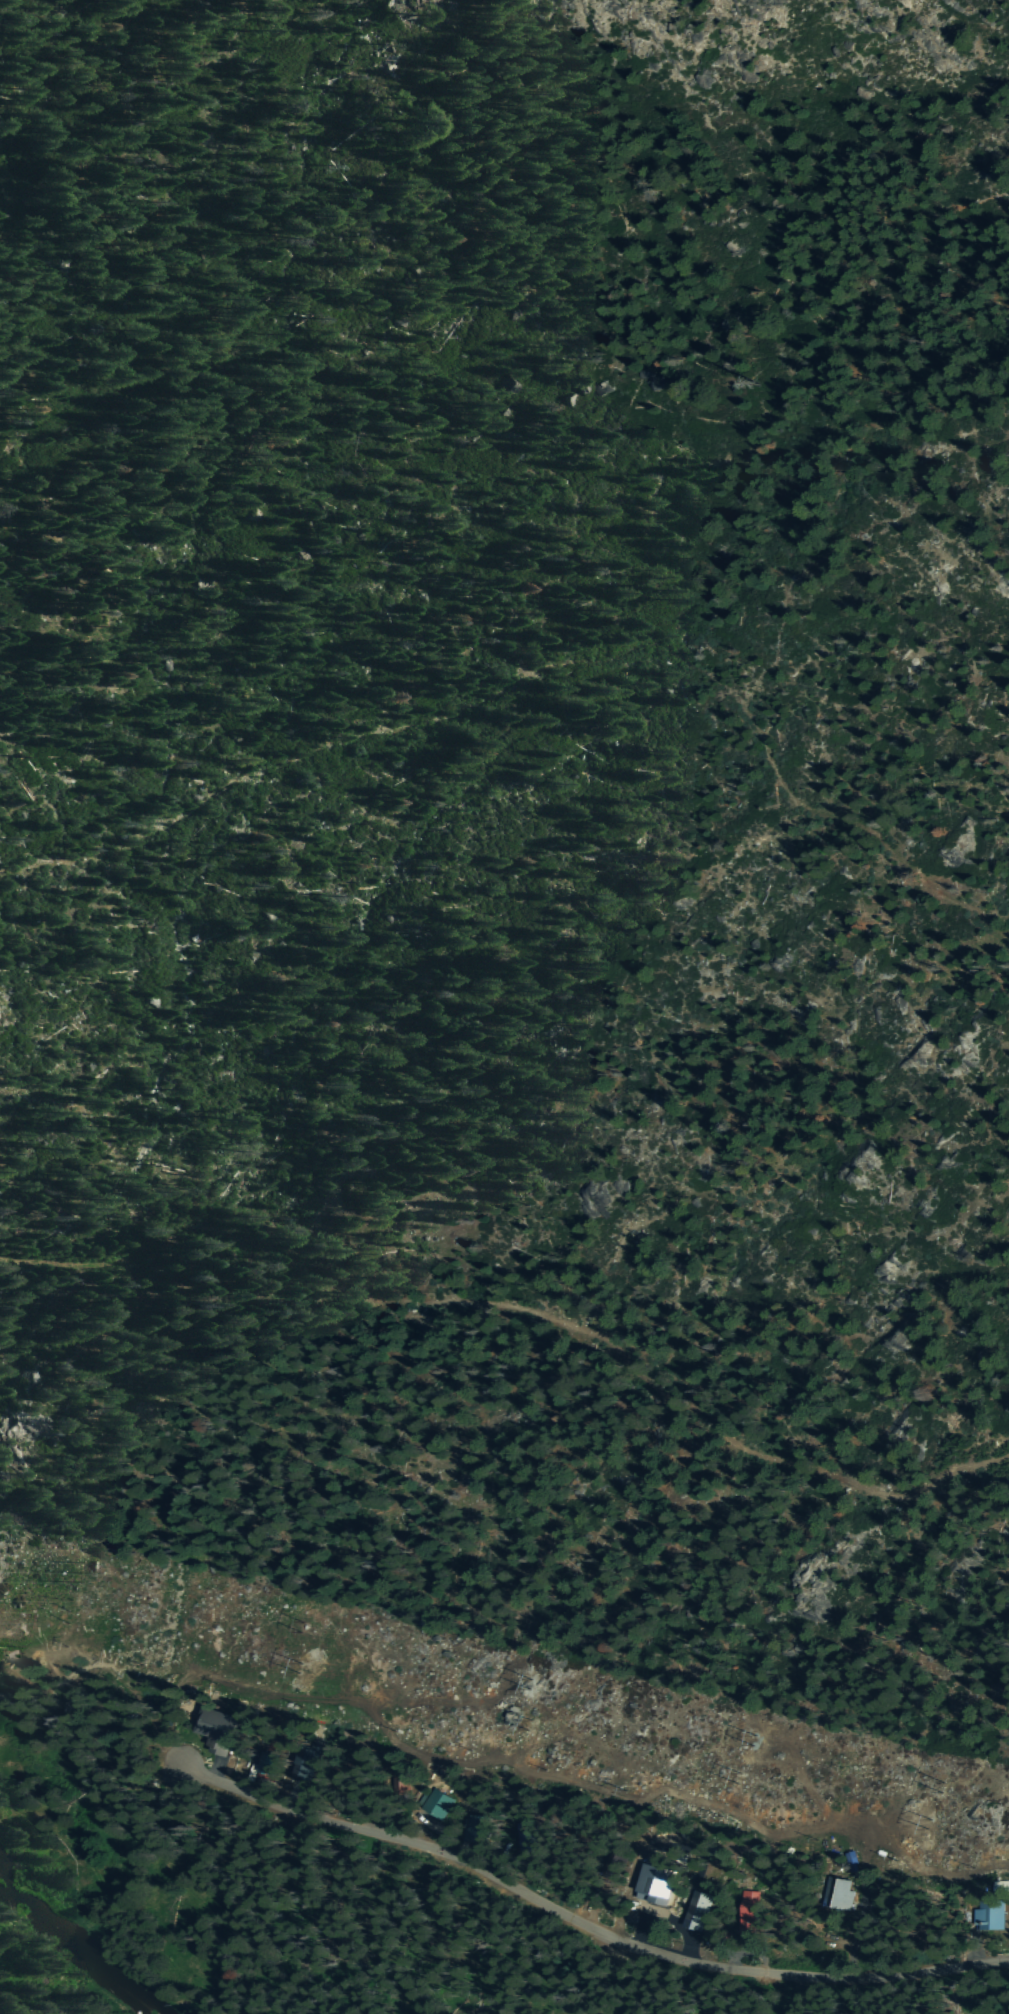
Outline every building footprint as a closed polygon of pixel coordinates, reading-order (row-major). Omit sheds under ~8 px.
[(855,1911),(858,1881),(846,1880),(844,1910),(855,1911)] [(1008,1880),(989,1881),(990,1892),(1008,1892),(1008,1880)] [(1003,1904),(982,1904),(982,1909),(970,1909),(969,1925),(982,1925),(982,1930),(1002,1930),(1003,1904)]
